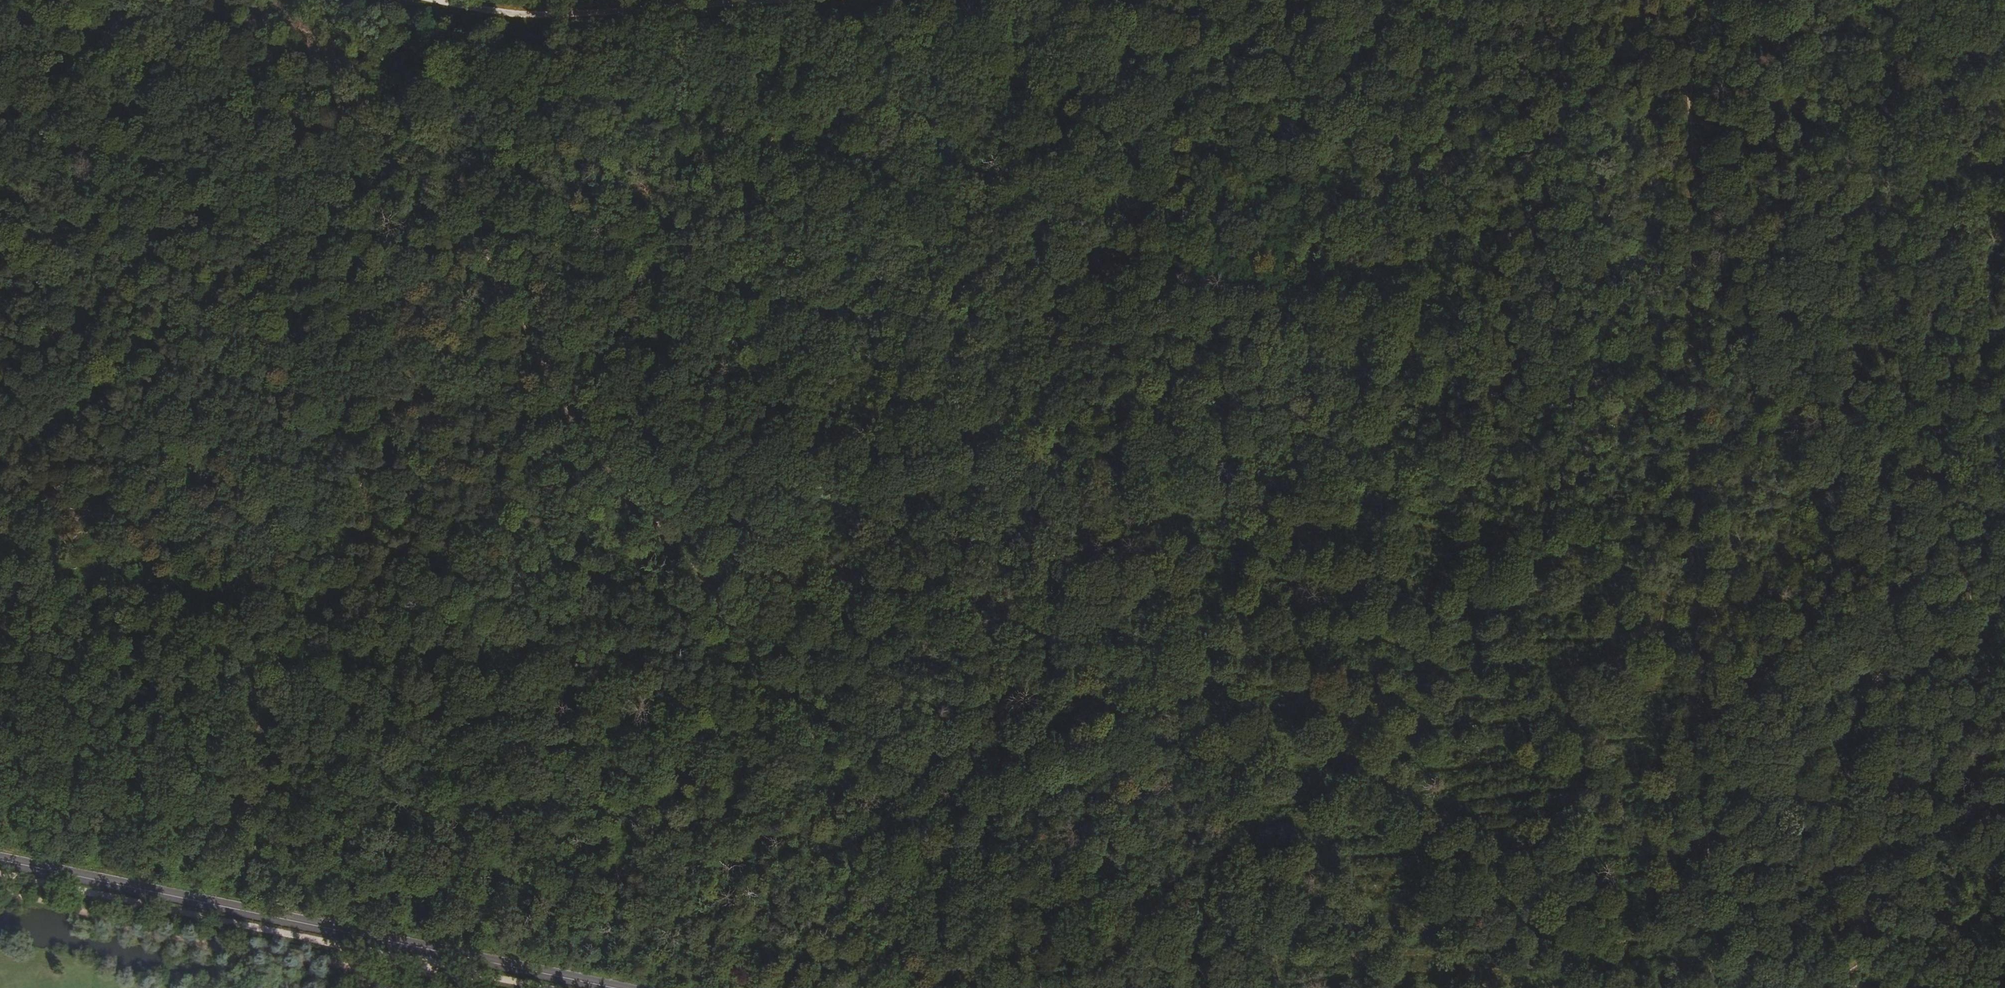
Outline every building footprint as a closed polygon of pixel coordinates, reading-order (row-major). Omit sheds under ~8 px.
[(1536,73),(1536,83),(1549,83),(1549,73),(1536,73)]
